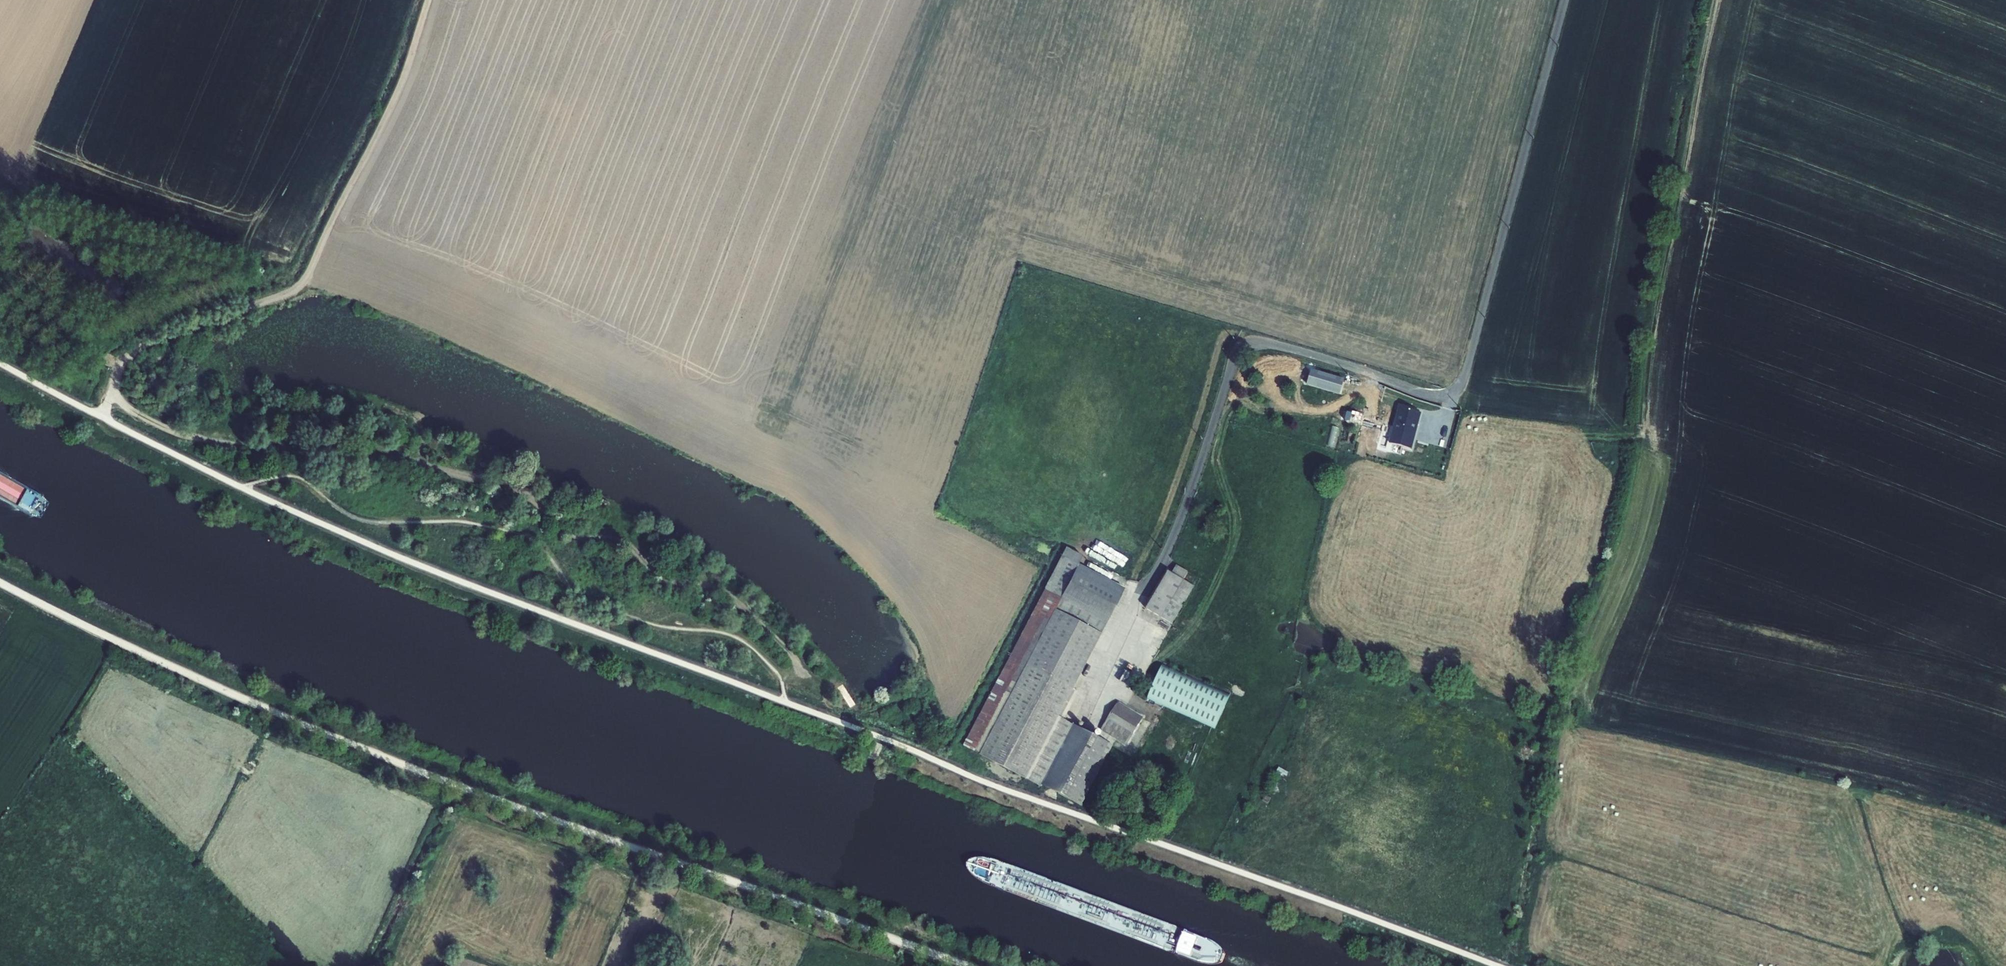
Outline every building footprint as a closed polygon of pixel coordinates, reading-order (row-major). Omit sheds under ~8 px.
[(1344,381),(1313,372),(1308,386),(1340,395),(1344,381)] [(1400,407),(1390,443),(1411,449),(1421,412),(1400,407)] [(1350,410),(1347,420),(1361,424),(1364,414),(1350,410)] [(1413,457),(1415,450),(1404,448),(1403,454),(1413,457)] [(1066,549),(961,747),(977,755),(1075,570),(1082,557),(1066,549)] [(1165,575),(1145,613),(1172,627),(1191,589),(1181,584),(1185,576),(1172,569),(1168,577),(1165,575)] [(977,755),(1030,783),(1077,694),(1070,691),(1121,594),(1075,570),(977,755)] [(1172,661),(1154,693),(1219,731),(1238,698),(1172,661)] [(1116,710),(1102,733),(1125,748),(1140,725),(1116,710)] [(1040,789),(1075,807),(1107,745),(1072,727),(1040,789)]
